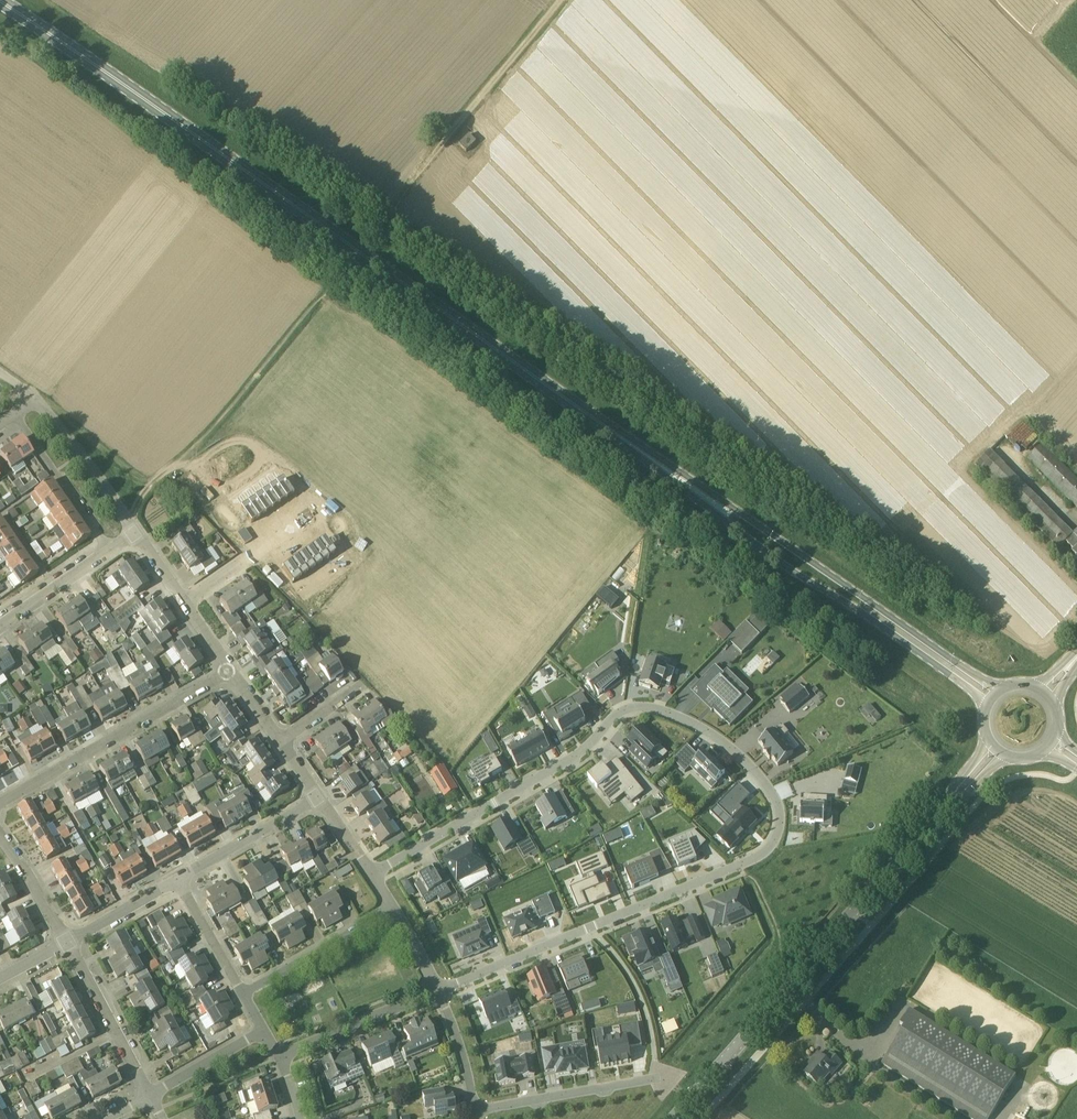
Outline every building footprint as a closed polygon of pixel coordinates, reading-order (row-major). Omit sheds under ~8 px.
[(477,142),(470,135),(460,145),(466,152),(477,142)] [(22,439),(11,447),(22,462),(33,454),(22,439)] [(1042,444),(1028,459),(1076,508),(1076,480),(1042,444)] [(0,454),(11,470),(22,462),(11,447),(0,454)] [(975,463),(1059,547),(1074,532),(991,448),(975,463)] [(45,473),(37,478),(41,483),(49,477),(45,473)] [(38,485),(35,480),(24,487),(19,479),(13,484),(22,497),(38,485)] [(294,495),(284,480),(276,485),(287,500),(294,495)] [(59,493),(51,481),(34,493),(30,496),(38,508),(42,505),(59,493)] [(287,500),(276,485),(270,490),(280,505),(287,500)] [(280,505),(270,490),(263,495),(273,509),(280,505)] [(67,504),(59,493),(42,505),(50,516),(67,504)] [(16,501),(12,495),(4,501),(7,506),(16,501)] [(273,509),(263,495),(256,500),(266,514),(273,509)] [(266,514),(256,500),(249,505),(259,519),(266,514)] [(67,504),(50,516),(47,518),(54,529),(57,527),(75,514),(67,504)] [(242,509),(252,524),(259,519),(249,505),(242,509)] [(14,509),(8,513),(13,519),(18,516),(14,509)] [(82,525),(75,514),(57,527),(65,538),(82,525)] [(25,518),(19,522),(22,527),(29,523),(25,518)] [(188,540),(196,535),(188,523),(177,530),(182,538),(171,545),(180,557),(194,548),(188,540)] [(65,538),(60,541),(68,552),(90,537),(82,525),(65,538)] [(36,526),(28,531),(32,537),(40,531),(36,526)] [(0,534),(0,551),(15,541),(7,529),(0,534)] [(245,529),(237,534),(245,545),(252,540),(245,529)] [(1073,534),(1065,542),(1075,552),(1073,554),(1076,558),(1076,538),(1073,534)] [(220,540),(216,535),(211,538),(215,544),(220,540)] [(335,553),(324,539),(317,544),(327,558),(335,553)] [(0,551),(0,567),(5,563),(23,551),(15,541),(0,551)] [(311,549),(320,563),(327,558),(317,544),(311,549)] [(206,550),(199,555),(194,548),(180,557),(189,571),(190,570),(199,563),(204,571),(215,563),(206,550)] [(304,553),(314,568),(320,563),(311,549),(304,553)] [(30,562),(23,551),(5,563),(12,574),(30,562)] [(297,558),(307,573),(314,568),(304,553),(297,558)] [(126,584),(140,573),(132,562),(130,564),(126,558),(117,564),(121,569),(118,572),(112,577),(120,588),(126,584)] [(290,563),(300,577),(307,573),(297,558),(290,563)] [(30,562),(12,574),(8,577),(15,589),(38,573),(30,562)] [(283,568),(292,582),(300,577),(290,563),(283,568)] [(148,585),(140,573),(126,584),(134,595),(148,585)] [(260,591),(254,595),(246,584),(233,592),(244,608),(251,602),(257,611),(268,603),(260,591)] [(106,596),(98,586),(93,589),(97,595),(100,600),(101,600),(106,596)] [(603,589),(597,597),(612,609),(619,600),(605,588),(603,589)] [(244,608),(233,592),(220,602),(227,613),(221,617),(230,629),(236,638),(246,631),(239,622),(241,621),(236,613),(244,608)] [(97,595),(90,600),(94,604),(100,600),(97,595)] [(115,620),(123,615),(140,603),(136,597),(119,609),(111,615),(115,620)] [(68,607),(77,621),(89,613),(79,599),(68,607)] [(126,620),(137,613),(147,627),(167,612),(159,601),(145,610),(140,603),(123,615),(126,620)] [(282,608),(286,613),(291,609),(287,604),(282,608)] [(77,621),(68,607),(56,615),(71,637),(83,629),(77,621)] [(167,612),(147,627),(151,632),(157,628),(161,634),(176,624),(167,612)] [(103,617),(97,621),(105,632),(110,628),(103,617)] [(250,651),(272,635),(262,620),(246,631),(236,638),(242,648),(246,645),(250,651)] [(732,634),(719,621),(711,629),(724,642),(732,634)] [(40,648),(44,654),(56,646),(41,625),(30,634),(40,648)] [(751,645),(737,632),(728,641),(742,655),(751,645)] [(320,639),(315,633),(310,637),(314,643),(320,639)] [(28,656),(34,652),(40,648),(30,634),(18,642),(22,647),(15,652),(30,674),(34,671),(25,658),(28,656)] [(272,635),(250,651),(254,657),(250,659),(257,668),(268,661),(283,651),(272,635)] [(290,645),(295,641),(292,637),(287,640),(290,645)] [(165,650),(174,643),(170,638),(161,645),(165,650)] [(180,661),(195,651),(186,639),(172,649),(180,661)] [(65,644),(73,654),(77,651),(78,651),(71,640),(65,644)] [(129,640),(121,645),(127,652),(135,647),(129,640)] [(157,641),(146,648),(150,654),(160,646),(157,641)] [(65,644),(60,647),(72,665),(77,661),(76,659),(73,654),(65,644)] [(160,646),(150,654),(154,659),(164,652),(160,646)] [(150,654),(146,648),(140,652),(148,663),(154,659),(150,654)] [(97,650),(89,655),(95,664),(103,658),(97,650)] [(195,651),(180,661),(188,673),(203,663),(195,651)] [(766,658),(773,664),(779,657),(772,651),(766,658)] [(4,652),(0,654),(0,672),(2,674),(13,666),(4,652)] [(318,653),(315,656),(307,661),(306,661),(316,677),(322,673),(329,683),(335,679),(336,680),(339,680),(342,678),(342,676),(341,674),(342,674),(332,658),(327,652),(320,657),(318,653)] [(304,659),(300,653),(295,657),(299,663),(304,659)] [(755,659),(745,668),(751,675),(761,665),(755,659)] [(286,671),(286,670),(279,661),(272,666),(268,661),(257,668),(263,678),(267,675),(271,681),(286,671)] [(644,678),(642,678),(639,686),(651,690),(652,688),(658,690),(661,681),(670,684),(675,670),(659,664),(658,666),(645,661),(641,671),(646,673),(644,678)] [(106,672),(111,669),(108,662),(102,665),(106,672)] [(112,668),(122,688),(128,684),(138,702),(150,695),(137,672),(125,679),(117,665),(112,668)] [(20,670),(25,677),(30,674),(25,667),(20,670)] [(195,678),(202,673),(198,667),(190,672),(195,678)] [(715,667),(691,692),(712,713),(714,711),(730,727),(753,704),(744,695),(741,698),(721,679),(724,676),(715,667)] [(105,700),(114,715),(126,708),(116,691),(122,688),(112,668),(111,669),(106,672),(112,683),(100,690),(102,694),(105,700)] [(605,679),(590,686),(596,698),(595,699),(597,699),(599,701),(606,697),(605,695),(625,686),(624,685),(623,685),(621,681),(624,680),(621,672),(613,676),(609,668),(602,671),(601,671),(605,679)] [(154,672),(148,676),(144,669),(137,672),(150,695),(163,687),(154,672)] [(167,669),(162,673),(168,684),(174,681),(167,669)] [(286,671),(271,681),(275,687),(271,690),(274,693),(293,680),(286,671)] [(318,691),(323,687),(316,676),(310,680),(318,691)] [(19,680),(12,685),(19,694),(26,688),(19,680)] [(274,693),(276,697),(280,694),(284,700),(290,710),(306,699),(301,692),(307,688),(304,684),(305,683),(303,680),(296,685),(293,680),(274,693)] [(318,691),(310,680),(305,683),(304,684),(307,688),(312,695),(318,691)] [(70,693),(76,689),(73,684),(67,688),(70,693)] [(76,689),(86,708),(92,704),(81,686),(76,689)] [(819,691),(814,686),(810,689),(815,694),(819,691)] [(799,689),(784,702),(782,703),(781,703),(790,714),(790,713),(809,697),(810,697),(801,687),(799,689)] [(86,708),(76,689),(70,693),(76,704),(63,711),(69,721),(78,736),(90,729),(80,711),(86,708)] [(576,706),(586,699),(582,693),(571,699),(575,706),(576,706)] [(93,707),(102,722),(114,715),(105,700),(93,707)] [(40,701),(36,704),(38,708),(39,710),(44,707),(40,701)] [(238,714),(229,701),(219,709),(215,703),(203,711),(211,722),(217,717),(222,725),(238,714)] [(363,709),(379,732),(395,721),(386,707),(380,711),(373,702),(363,709)] [(28,707),(31,712),(38,708),(35,703),(30,706),(28,707)] [(536,716),(530,706),(524,710),(530,719),(536,716)] [(39,710),(50,729),(56,726),(45,707),(39,710)] [(30,712),(39,728),(47,724),(38,708),(31,712),(30,712)] [(552,710),(542,716),(558,742),(571,734),(568,730),(583,721),(575,708),(557,719),(552,710)] [(363,709),(352,717),(358,726),(352,730),(362,744),(373,736),(379,732),(363,709)] [(246,725),(238,714),(222,725),(213,731),(219,734),(222,739),(228,747),(243,737),(238,730),(246,725)] [(6,732),(13,729),(8,718),(1,722),(6,732)] [(28,718),(22,721),(28,730),(33,728),(28,718)] [(192,732),(185,720),(171,727),(180,742),(187,738),(193,749),(206,741),(198,728),(192,732)] [(28,730),(22,721),(18,723),(23,733),(28,730)] [(69,721),(57,728),(66,743),(78,736),(69,721)] [(774,730),(759,743),(759,744),(759,743),(766,751),(764,752),(764,753),(770,760),(770,759),(771,758),(778,766),(778,767),(794,754),(793,753),(781,739),(789,733),(782,725),(774,731),(774,730)] [(348,730),(343,734),(338,726),(327,734),(338,752),(347,746),(349,747),(356,742),(348,730)] [(636,750),(632,754),(632,755),(638,761),(647,769),(657,759),(653,754),(661,746),(642,727),(628,740),(635,747),(634,748),(636,750)] [(33,739),(43,756),(55,749),(45,732),(33,739)] [(508,751),(517,767),(549,749),(539,733),(529,739),(530,743),(521,748),(518,744),(508,751)] [(160,734),(148,741),(156,756),(169,749),(160,734)] [(327,734),(315,742),(321,751),(316,755),(323,765),(330,760),(329,758),(338,752),(327,734)] [(33,739),(21,746),(30,763),(43,756),(33,739)] [(492,754),(499,750),(493,740),(486,744),(492,754)] [(148,741),(135,748),(144,763),(156,756),(148,741)] [(245,758),(249,764),(265,753),(257,741),(247,748),(243,742),(225,755),(233,766),(240,762),(239,761),(245,758)] [(8,748),(2,751),(5,757),(11,753),(8,748)] [(404,758),(399,751),(394,755),(399,762),(404,758)] [(694,752),(684,761),(691,767),(695,763),(716,783),(725,774),(705,753),(700,758),(694,752)] [(11,753),(5,757),(8,762),(12,769),(19,766),(11,753)] [(274,765),(265,753),(249,764),(255,771),(248,775),(256,786),(267,778),(263,772),(274,765)] [(374,762),(379,758),(376,753),(370,757),(374,762)] [(132,770),(124,755),(112,761),(125,784),(137,777),(132,770)] [(180,755),(174,759),(181,770),(187,767),(180,755)] [(8,762),(5,757),(0,760),(0,765),(0,766),(8,762)] [(502,771),(495,758),(488,762),(487,761),(487,762),(474,770),(474,769),(473,769),(474,770),(472,771),(477,779),(476,779),(476,780),(477,779),(480,784),(479,784),(479,785),(480,784),(481,787),(491,782),(489,779),(502,771)] [(598,788),(605,797),(618,786),(625,794),(632,803),(645,793),(617,759),(605,768),(600,772),(598,769),(588,777),(598,789),(598,788)] [(201,760),(191,767),(195,774),(198,779),(209,773),(201,760)] [(125,784),(112,761),(99,769),(108,784),(102,787),(115,808),(120,805),(112,791),(125,784)] [(347,764),(340,768),(341,769),(344,773),(350,769),(347,764)] [(362,787),(368,783),(356,766),(351,769),(350,769),(346,772),(339,777),(343,783),(338,786),(346,798),(351,795),(362,787)] [(458,790),(444,766),(430,774),(445,798),(458,790)] [(858,784),(858,785),(859,784),(862,771),(862,770),(861,770),(849,767),(849,766),(848,766),(848,767),(844,780),(844,781),(845,781),(858,784)] [(390,770),(394,775),(397,773),(398,772),(395,767),(394,768),(390,770)] [(216,779),(224,774),(221,768),(213,773),(216,779)] [(392,777),(388,771),(382,775),(384,778),(389,779),(392,777)] [(150,773),(144,776),(150,788),(156,784),(150,773)] [(89,775),(76,782),(86,799),(98,792),(89,775)] [(150,788),(144,776),(138,779),(145,791),(150,788)] [(289,787),(282,777),(272,784),(267,778),(256,786),(261,793),(264,790),(271,799),(289,787)] [(663,777),(657,782),(664,789),(670,784),(663,777)] [(238,778),(232,782),(235,788),(242,784),(238,778)] [(207,789),(201,779),(191,785),(197,794),(207,789)] [(76,782),(64,789),(74,806),(86,799),(76,782)] [(367,794),(372,790),(368,783),(362,787),(351,795),(356,802),(351,805),(359,816),(366,812),(374,805),(367,794)] [(738,784),(717,806),(731,821),(716,836),(729,849),(746,832),(745,831),(755,821),(740,806),(750,796),(738,784)] [(191,785),(183,790),(192,806),(201,801),(191,785)] [(252,803),(243,787),(225,798),(238,822),(251,814),(246,807),(252,803)] [(37,815),(45,810),(53,806),(51,803),(58,800),(52,789),(45,793),(50,802),(42,805),(42,804),(34,809),(30,802),(17,809),(24,822),(37,815)] [(804,796),(803,804),(803,810),(801,810),(800,823),(824,824),(824,815),(827,815),(827,797),(804,796)] [(172,797),(167,800),(170,806),(175,803),(172,797)] [(238,822),(225,798),(206,809),(215,825),(221,821),(225,829),(238,822)] [(555,798),(547,803),(545,804),(543,802),(536,806),(544,820),(545,823),(551,820),(551,821),(552,820),(555,825),(568,818),(566,814),(573,810),(566,798),(559,802),(556,798),(555,798)] [(253,803),(257,809),(261,807),(258,800),(253,803)] [(374,805),(366,812),(371,818),(366,822),(373,833),(387,824),(389,822),(382,812),(388,808),(382,800),(374,805)] [(193,814),(187,804),(182,807),(188,817),(193,814)] [(95,805),(91,808),(97,817),(101,815),(95,805)] [(53,806),(45,810),(48,815),(56,811),(53,806)] [(188,817),(182,807),(177,810),(183,820),(188,817)] [(652,807),(640,813),(645,822),(656,815),(652,807)] [(97,817),(91,808),(86,810),(92,820),(97,817)] [(81,811),(73,815),(80,827),(88,822),(81,811)] [(419,814),(413,818),(418,825),(424,821),(419,814)] [(24,822),(32,835),(44,827),(37,815),(24,822)] [(101,826),(99,822),(97,817),(92,820),(95,824),(96,823),(98,827),(101,826)] [(172,830),(165,817),(156,822),(163,835),(172,830)] [(193,825),(203,842),(214,835),(205,818),(193,825)] [(112,828),(107,819),(101,823),(107,832),(112,828)] [(509,822),(494,831),(501,842),(499,843),(505,852),(514,847),(513,845),(520,841),(509,822)] [(50,824),(44,827),(32,835),(39,847),(52,840),(58,836),(50,824)] [(153,824),(148,827),(153,836),(158,833),(153,824)] [(406,838),(401,831),(395,835),(387,824),(373,833),(371,834),(379,846),(384,843),(389,849),(406,838)] [(193,825),(180,833),(190,849),(203,842),(193,825)] [(603,832),(599,825),(590,831),(594,838),(603,832)] [(67,831),(64,826),(56,830),(60,836),(67,831)] [(149,839),(153,836),(148,827),(143,829),(148,838),(149,839)] [(316,829),(305,835),(314,849),(316,853),(326,847),(316,829)] [(132,840),(135,844),(137,848),(142,846),(143,845),(141,842),(142,842),(135,830),(128,834),(132,840)] [(70,837),(70,836),(68,832),(67,831),(60,836),(63,841),(70,837)] [(684,865),(685,866),(697,861),(695,855),(706,843),(694,831),(685,834),(688,842),(671,849),(679,868),(684,865)] [(338,843),(332,835),(326,840),(331,847),(338,843)] [(170,838),(158,845),(168,862),(180,855),(170,838)] [(529,838),(522,842),(529,856),(532,854),(537,852),(529,838)] [(39,847),(46,860),(59,853),(52,840),(39,847)] [(308,853),(302,842),(292,848),(300,862),(302,866),(312,860),(314,864),(320,860),(316,853),(314,849),(308,853)] [(83,844),(73,851),(76,857),(87,851),(83,844)] [(118,844),(114,846),(119,856),(124,853),(118,844)] [(300,862),(292,848),(290,844),(279,850),(285,860),(279,864),(286,875),(292,871),(290,868),(300,862)] [(485,864),(473,844),(465,849),(464,848),(452,852),(453,855),(445,860),(457,882),(459,882),(487,870),(484,865),(485,864)] [(168,862),(158,845),(146,852),(155,869),(168,862)] [(119,856),(114,846),(109,849),(114,858),(119,856)] [(658,876),(655,867),(667,862),(661,850),(649,855),(652,861),(625,872),(633,889),(651,882),(650,880),(658,876)] [(579,909),(587,906),(594,903),(592,901),(597,898),(599,903),(612,898),(606,884),(600,886),(597,877),(596,878),(594,874),(609,867),(603,853),(576,863),(583,878),(588,876),(590,880),(579,885),(582,894),(574,897),(579,909)] [(105,855),(99,858),(105,868),(111,865),(105,855)] [(146,874),(136,857),(124,864),(134,882),(146,874)] [(83,860),(76,864),(79,869),(86,865),(83,860)] [(71,873),(64,861),(51,868),(58,881),(71,873)] [(79,869),(82,875),(90,870),(89,869),(95,866),(92,861),(86,865),(79,869)] [(338,867),(335,861),(324,867),(327,874),(338,867)] [(268,867),(264,869),(259,862),(252,866),(264,889),(277,881),(268,867)] [(548,865),(551,872),(559,869),(556,862),(548,865)] [(134,882),(124,864),(111,872),(121,889),(134,882)] [(264,889),(252,866),(243,871),(248,879),(243,882),(252,896),(264,889)] [(342,870),(345,876),(353,872),(349,866),(342,870)] [(75,871),(71,873),(58,881),(65,893),(78,886),(82,883),(75,871)] [(431,878),(430,876),(427,871),(417,876),(420,882),(414,885),(422,898),(434,890),(438,897),(440,901),(452,895),(447,886),(452,883),(444,871),(437,875),(431,878)] [(10,887),(3,874),(0,876),(0,892),(10,887)] [(495,879),(487,884),(491,890),(499,885),(495,879)] [(286,898),(292,894),(285,882),(279,886),(286,898)] [(232,888),(227,891),(223,883),(215,887),(228,910),(240,903),(232,888)] [(297,891),(294,884),(289,887),(292,894),(297,891)] [(412,889),(409,884),(403,887),(406,893),(412,889)] [(98,885),(90,889),(93,895),(94,894),(101,890),(98,885)] [(86,899),(85,899),(78,886),(65,893),(73,906),(86,899)] [(101,890),(104,895),(104,896),(111,892),(107,886),(107,887),(101,890)] [(17,899),(10,887),(0,892),(0,908),(17,899)] [(215,887),(206,892),(211,900),(206,903),(215,917),(228,910),(215,887)] [(321,901),(333,924),(341,919),(337,911),(341,908),(339,903),(344,900),(338,888),(331,891),(333,894),(321,901)] [(742,894),(741,890),(731,894),(731,896),(725,899),(724,897),(714,901),(715,905),(705,909),(713,927),(714,927),(713,925),(722,921),(724,926),(742,919),(740,914),(749,910),(745,901),(746,900),(744,895),(742,894)] [(297,891),(292,894),(299,906),(305,902),(298,891),(297,891)] [(533,909),(509,919),(517,937),(526,933),(531,931),(540,927),(537,918),(543,916),(543,918),(559,911),(552,893),(536,900),(539,907),(533,909)] [(101,907),(97,899),(94,894),(93,895),(85,899),(86,899),(73,906),(80,919),(93,912),(101,907)] [(299,906),(292,894),(286,898),(293,910),(299,906)] [(254,900),(248,904),(255,915),(261,912),(254,900)] [(333,924),(321,901),(308,909),(316,923),(321,920),(325,928),(333,924)] [(481,901),(471,905),(474,912),(484,908),(481,901)] [(255,915),(248,904),(242,907),(249,919),(255,915)] [(22,910),(7,918),(13,931),(29,922),(22,910)] [(164,941),(187,928),(182,920),(174,924),(171,920),(166,923),(160,912),(146,919),(153,931),(157,929),(164,941)] [(261,912),(255,915),(262,928),(268,925),(268,924),(261,912)] [(256,931),(262,928),(255,915),(249,919),(256,931)] [(305,930),(297,915),(284,923),(297,945),(305,940),(300,932),(305,930)] [(671,946),(686,940),(695,936),(698,943),(706,939),(696,917),(688,920),(689,921),(679,925),(677,918),(662,924),(671,946)] [(468,939),(457,944),(463,960),(475,955),(480,953),(489,949),(484,937),(492,934),(485,919),(478,922),(479,926),(465,932),(468,939)] [(224,933),(236,926),(233,920),(221,927),(224,933)] [(13,931),(20,943),(35,935),(29,922),(13,931)] [(297,945),(284,923),(271,930),(279,944),(284,942),(288,950),(297,945)] [(236,926),(224,933),(228,939),(239,932),(236,926)] [(183,941),(191,936),(187,928),(164,941),(171,953),(168,955),(172,961),(184,954),(181,948),(186,945),(183,941)] [(131,951),(134,949),(124,932),(112,939),(119,950),(113,953),(116,958),(108,962),(112,970),(135,957),(131,951)] [(640,968),(642,972),(654,968),(651,963),(660,959),(649,932),(640,936),(636,937),(635,934),(624,939),(631,956),(633,955),(639,968),(640,968)] [(260,936),(247,943),(260,966),(268,962),(263,953),(268,951),(260,936)] [(0,939),(0,952),(0,953),(10,948),(4,937),(0,939)] [(247,943),(234,951),(242,965),(247,963),(252,971),(260,966),(247,943)] [(731,951),(728,943),(718,947),(722,955),(731,951)] [(203,957),(195,961),(193,957),(187,959),(184,954),(172,961),(175,966),(178,965),(185,977),(208,964),(203,957)] [(709,969),(713,979),(725,974),(717,955),(708,959),(712,968),(709,969)] [(112,970),(117,978),(125,974),(128,979),(133,976),(136,981),(148,974),(145,969),(142,970),(135,957),(112,970)] [(567,968),(560,971),(569,992),(582,987),(579,981),(590,976),(582,957),(565,964),(567,968)] [(159,967),(155,959),(147,964),(152,971),(159,967)] [(204,977),(212,973),(208,964),(185,977),(193,990),(190,992),(193,998),(205,991),(202,985),(207,982),(204,977)] [(681,982),(675,967),(665,971),(662,972),(668,987),(681,982)] [(552,985),(546,972),(530,978),(533,986),(531,987),(535,995),(536,994),(539,1001),(557,994),(554,985),(552,985)] [(149,982),(152,981),(148,974),(136,981),(139,987),(134,990),(137,995),(129,999),(133,1007),(156,994),(149,982)] [(65,981),(51,988),(45,991),(53,1005),(58,1002),(59,1003),(73,995),(65,981)] [(206,1014),(229,1001),(224,993),(216,998),(214,993),(208,996),(205,991),(193,998),(181,1004),(185,1011),(200,1004),(206,1014)] [(506,1003),(501,991),(476,1001),(483,1019),(502,1011),(505,1019),(519,1013),(513,1000),(506,1003)] [(43,1009),(51,1005),(44,992),(36,995),(43,1009)] [(166,1005),(163,1006),(156,994),(133,1007),(138,1015),(146,1011),(149,1015),(154,1012),(158,1018),(170,1011),(166,1005)] [(567,1012),(572,1010),(565,994),(558,996),(562,1005),(564,1004),(567,1012)] [(59,1003),(66,1016),(80,1008),(73,995),(59,1003)] [(599,1000),(581,1006),(583,1013),(602,1007),(599,1000)] [(225,1014),(233,1009),(229,1001),(206,1014),(213,1027),(210,1028),(214,1034),(226,1027),(223,1022),(228,1019),(225,1014)] [(24,1002),(10,1010),(18,1024),(32,1017),(24,1002)] [(635,1004),(626,1005),(628,1015),(636,1013),(635,1004)] [(66,1016),(73,1029),(87,1022),(80,1008),(66,1016)] [(0,1015),(0,1024),(4,1032),(18,1024),(10,1010),(0,1015)] [(919,1016),(910,1010),(900,1025),(904,1028),(882,1064),(891,1069),(969,1118),(989,1118),(1016,1075),(919,1016)] [(170,1011),(158,1018),(161,1024),(155,1027),(158,1031),(150,1036),(155,1044),(177,1031),(170,1019),(174,1017),(170,1011)] [(46,1026),(52,1023),(47,1015),(42,1018),(46,1026)] [(427,1021),(418,1024),(417,1022),(410,1025),(411,1027),(404,1030),(409,1042),(400,1046),(406,1059),(437,1045),(427,1021)] [(51,1052),(56,1049),(64,1045),(63,1042),(69,1038),(74,1046),(81,1043),(95,1036),(87,1022),(73,1029),(52,1040),(51,1038),(49,1039),(45,1041),(51,1052)] [(52,1023),(46,1026),(50,1034),(56,1031),(52,1023)] [(602,1068),(632,1062),(629,1048),(642,1046),(638,1024),(619,1027),(621,1038),(605,1040),(603,1030),(592,1032),(596,1050),(599,1049),(602,1068)] [(179,1055),(191,1048),(187,1042),(184,1043),(177,1031),(155,1044),(159,1052),(167,1047),(170,1052),(175,1049),(179,1055)] [(397,1048),(392,1050),(391,1046),(395,1044),(390,1033),(381,1036),(382,1038),(363,1046),(362,1044),(362,1045),(371,1067),(390,1059),(395,1069),(404,1065),(397,1048)] [(51,1052),(45,1041),(39,1044),(41,1047),(33,1052),(38,1060),(46,1056),(45,1055),(51,1052)] [(559,1047),(542,1050),(546,1072),(555,1071),(556,1076),(568,1074),(569,1075),(577,1073),(577,1072),(580,1072),(580,1073),(588,1072),(587,1070),(589,1070),(585,1049),(560,1054),(559,1047)] [(101,1053),(98,1048),(86,1054),(89,1060),(101,1053)] [(23,1052),(16,1056),(17,1057),(11,1060),(13,1066),(16,1071),(30,1064),(23,1052)] [(349,1052),(342,1055),(342,1057),(338,1059),(336,1055),(322,1061),(327,1073),(325,1074),(325,1073),(324,1073),(331,1090),(332,1090),(348,1083),(347,1080),(363,1074),(364,1077),(364,1076),(358,1063),(355,1065),(349,1052)] [(842,1064),(830,1054),(825,1060),(818,1054),(813,1060),(816,1062),(805,1074),(819,1086),(829,1073),(832,1076),(833,1074),(842,1064)] [(524,1078),(535,1076),(532,1057),(521,1059),(521,1061),(512,1063),(512,1061),(496,1063),(498,1076),(496,1076),(497,1084),(499,1083),(500,1086),(516,1083),(515,1077),(524,1075),(524,1078)] [(83,1070),(77,1058),(66,1064),(72,1076),(83,1070)] [(11,1060),(6,1062),(0,1065),(0,1068),(2,1071),(13,1066),(11,1060)] [(407,1063),(412,1074),(417,1071),(412,1061),(407,1063)] [(72,1076),(66,1064),(60,1067),(66,1079),(72,1076)] [(13,1066),(2,1071),(4,1077),(16,1071),(13,1066)] [(60,1067),(54,1070),(59,1078),(64,1075),(60,1067)] [(120,1084),(113,1070),(99,1077),(107,1092),(120,1084)] [(107,1092),(99,1077),(85,1085),(93,1099),(107,1092)] [(243,1085),(245,1091),(241,1092),(245,1105),(247,1104),(273,1096),(269,1083),(258,1087),(256,1080),(259,1078),(243,1085)] [(30,1083),(24,1086),(30,1098),(36,1095),(30,1083)] [(23,1090),(18,1093),(22,1101),(27,1099),(23,1090)] [(452,1096),(443,1098),(442,1090),(422,1093),(425,1109),(434,1107),(436,1117),(447,1115),(446,1113),(455,1111),(452,1096)] [(72,1092),(58,1100),(65,1114),(80,1106),(72,1092)] [(212,1097),(215,1105),(226,1101),(224,1093),(212,1097)] [(375,1098),(377,1105),(385,1102),(383,1095),(375,1098)] [(266,1112),(277,1109),(273,1096),(247,1104),(251,1116),(253,1116),(254,1118),(268,1118),(266,1112)] [(27,1099),(22,1101),(26,1110),(32,1107),(27,1099)] [(44,1107),(51,1118),(55,1118),(65,1114),(58,1100),(44,1107)] [(11,1115),(8,1109),(0,1113),(1,1113),(0,1113),(0,1118),(4,1118),(3,1118),(11,1115)]
